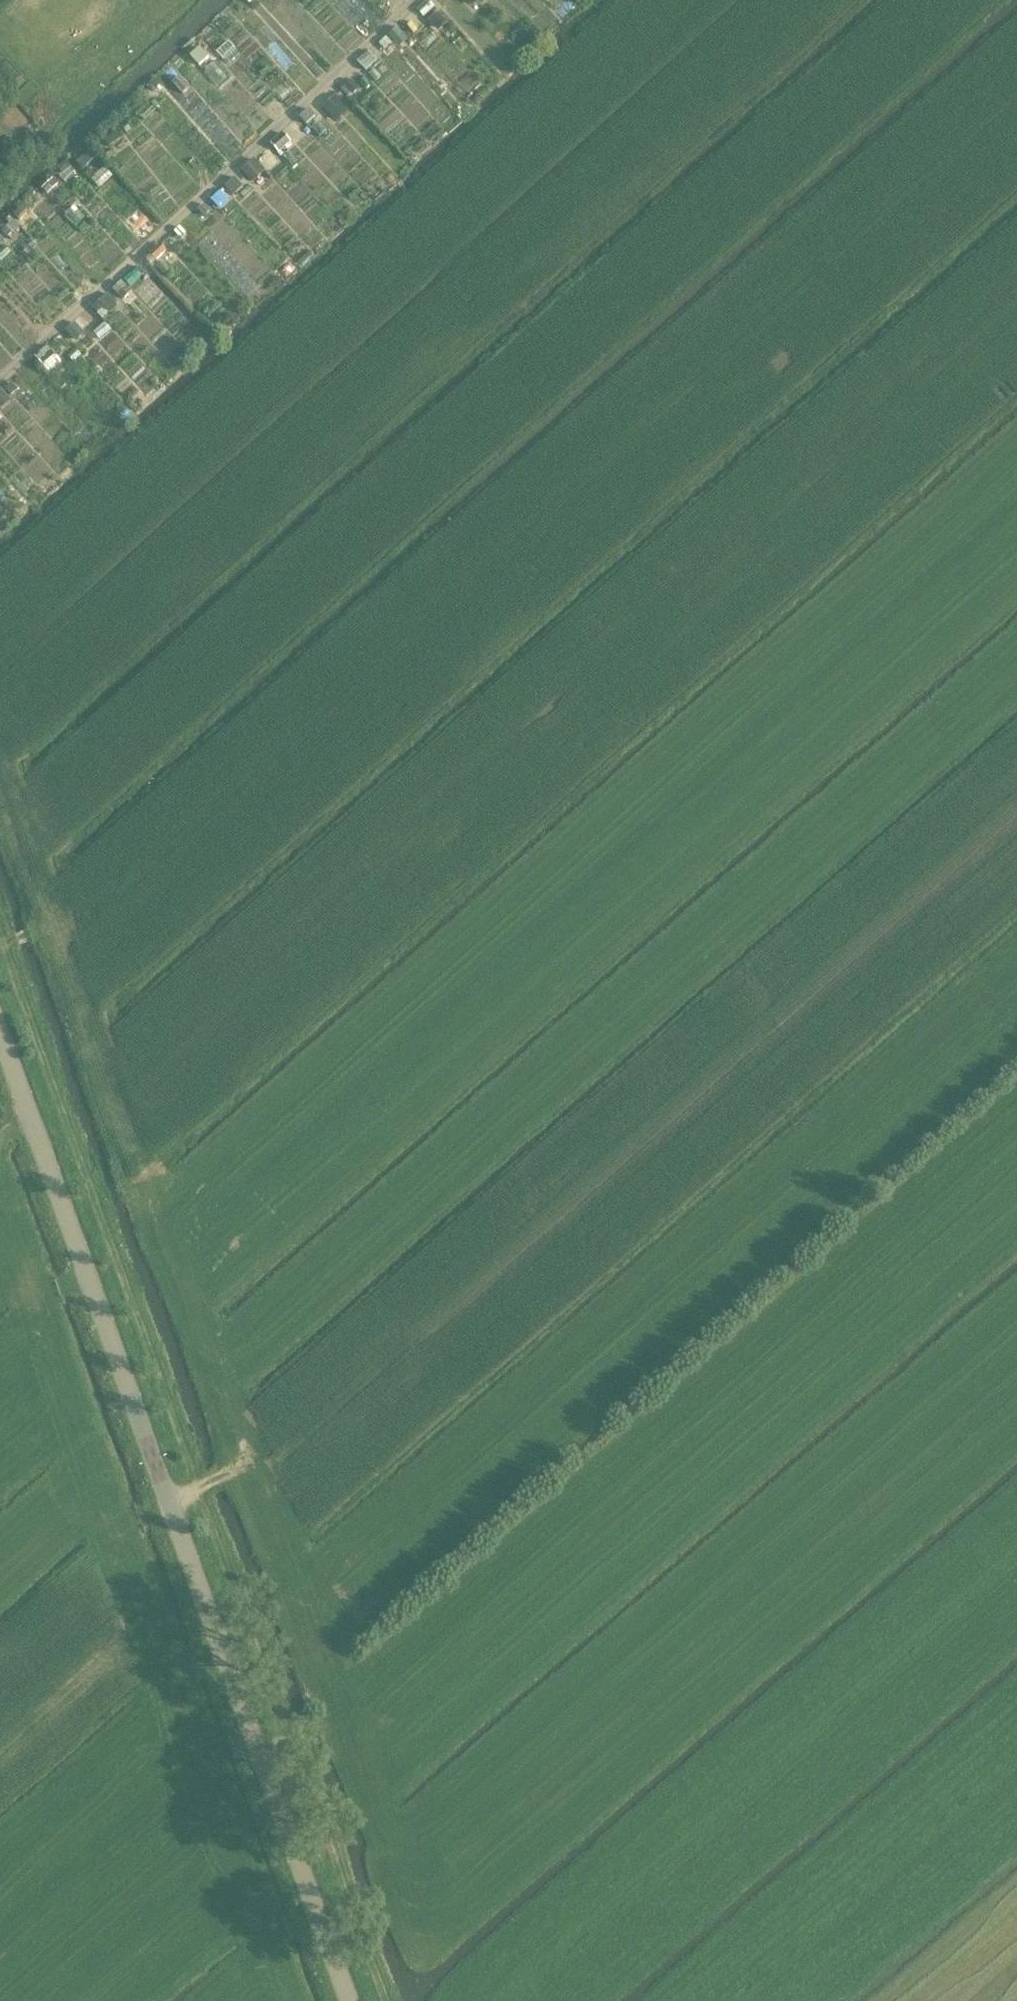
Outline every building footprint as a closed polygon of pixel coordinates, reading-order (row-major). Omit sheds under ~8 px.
[(437,14),(429,21),(435,27),(442,21),(437,14)] [(384,50),(392,43),(386,37),(379,44),(384,50)] [(200,49),(191,57),(200,66),(209,58),(200,49)] [(369,52),(357,62),(366,71),(377,61),(369,52)] [(179,77),(173,84),(182,93),(188,87),(179,77)] [(154,92),(162,85),(158,81),(156,78),(148,85),(150,88),(154,92)] [(351,81),(342,90),(349,98),(358,89),(351,81)] [(10,97),(4,89),(0,92),(0,111),(13,100),(10,97)] [(336,96),(323,108),(331,116),(344,104),(336,96)] [(473,106),(461,117),(464,121),(477,110),(475,108),(473,106)] [(309,109),(301,116),(306,121),(314,115),(309,109)] [(118,131),(104,141),(108,147),(122,137),(118,131)] [(11,144),(0,132),(0,154),(11,144)] [(282,133),(270,143),(278,152),(289,142),(282,133)] [(267,148),(255,158),(261,166),(273,156),(267,148)] [(91,149),(80,160),(86,167),(97,156),(91,149)] [(254,160),(241,171),(250,180),(262,169),(254,160)] [(66,161),(58,168),(60,170),(63,173),(71,166),(68,163),(66,161)] [(234,178),(225,187),(233,196),(242,187),(234,178)] [(52,180),(42,189),(47,194),(57,185),(52,180)] [(39,186),(31,193),(32,195),(38,201),(45,194),(40,188),(39,186)] [(203,205),(198,210),(204,217),(209,212),(203,205)] [(13,222),(2,231),(7,237),(18,228),(13,222)] [(180,227),(175,232),(181,239),(186,234),(180,227)] [(151,253),(150,254),(156,260),(165,251),(159,245),(151,253)] [(109,294),(92,309),(101,317),(113,305),(116,303),(109,294)] [(75,323),(66,331),(73,340),(82,332),(75,323)] [(48,347),(36,357),(44,367),(41,369),(46,375),(61,362),(48,347)] [(11,384),(5,389),(11,395),(17,390),(11,384)] [(11,400),(1,390),(0,391),(0,407),(1,409),(11,400)]
